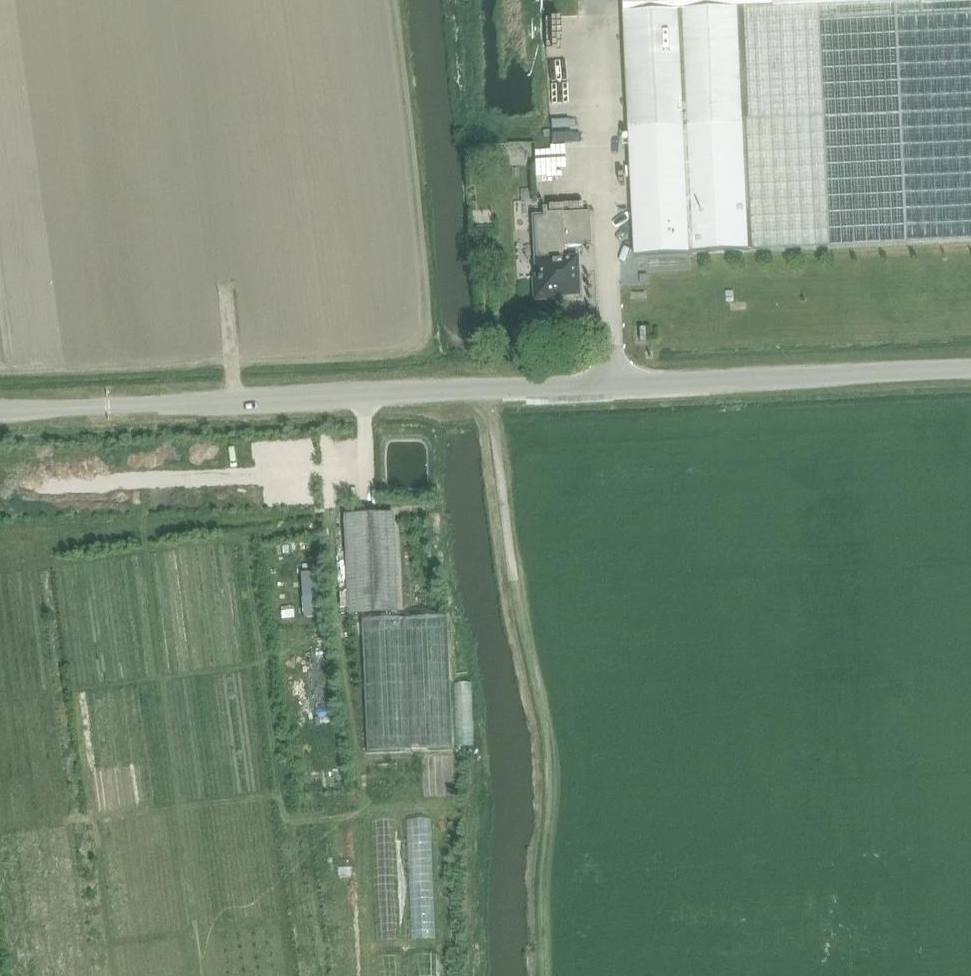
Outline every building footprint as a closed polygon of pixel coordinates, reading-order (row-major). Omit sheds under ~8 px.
[(625,14),(738,9),(773,7),(772,0),(625,0),(625,14)] [(738,9),(743,126),(748,250),(907,243),(970,241),(970,0),(857,0),(857,3),(773,7),(738,9)] [(738,9),(625,14),(627,46),(630,131),(631,131),(637,255),(748,250),(743,126),(738,9)] [(561,25),(549,29),(554,44),(566,40),(561,25)] [(537,278),(533,278),(534,299),(560,298),(560,294),(578,293),(576,258),(564,258),(563,245),(591,244),(589,212),(548,214),(548,208),(543,208),(543,216),(534,216),(537,278)] [(349,612),(398,610),(395,512),(346,514),(349,612)] [(368,752),(452,748),(446,617),(362,621),(368,752)] [(455,688),(456,748),(470,748),(469,688),(455,688)]
